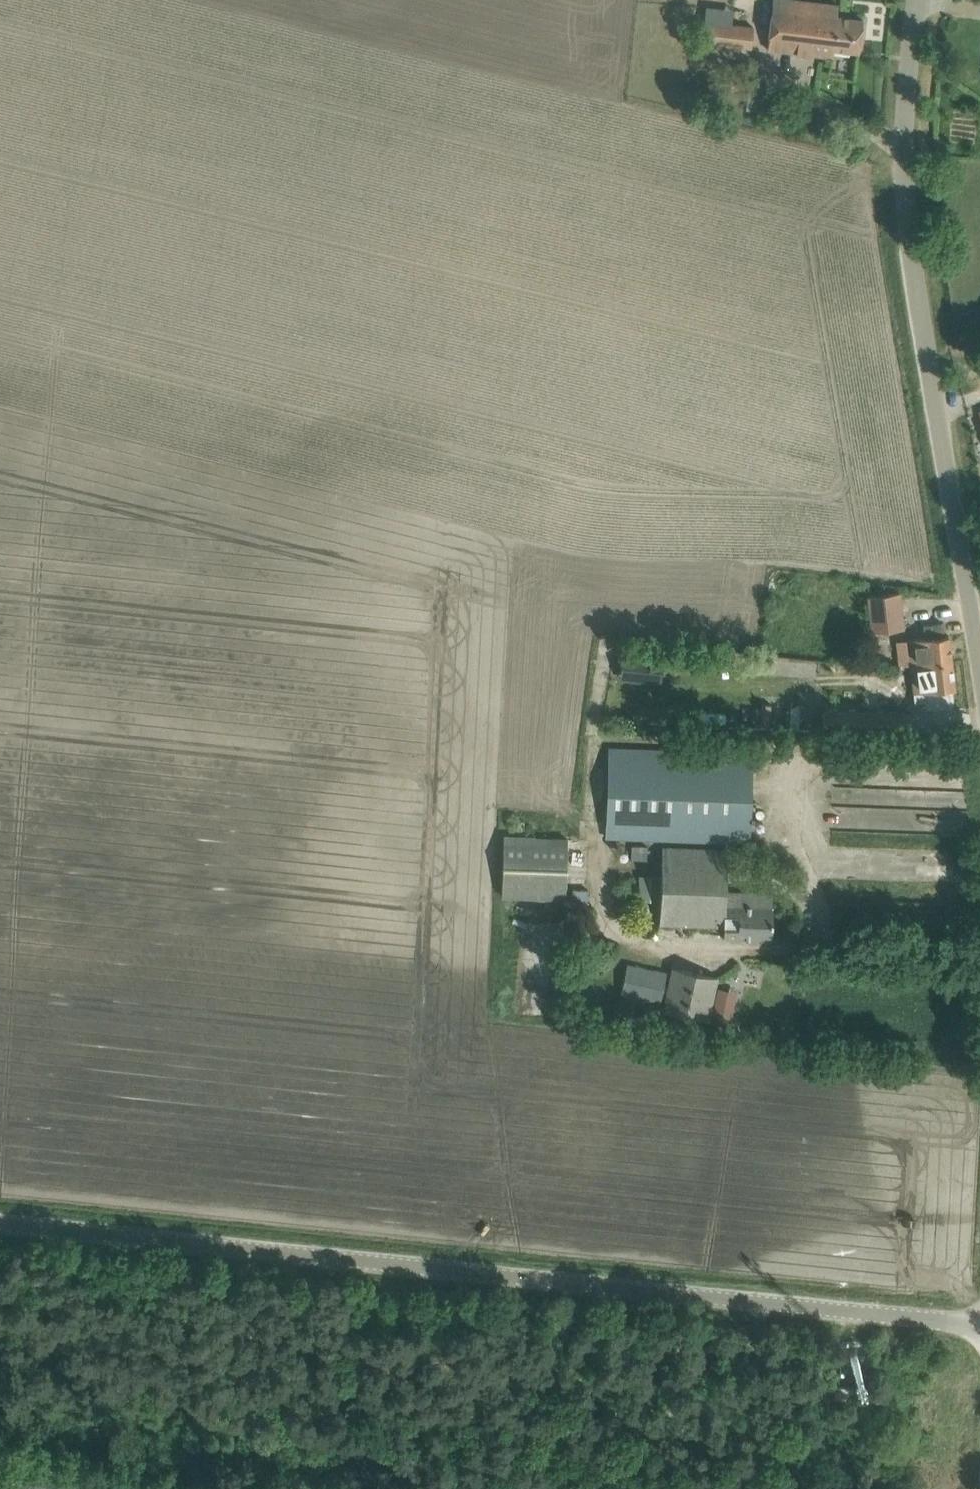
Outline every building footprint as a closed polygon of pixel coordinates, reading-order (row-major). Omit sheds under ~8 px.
[(797,0),(777,0),(772,50),(838,57),(838,54),(849,55),(850,50),(859,51),(863,19),(837,16),(838,5),(797,0)] [(706,42),(756,48),(758,28),(709,22),(706,42)] [(866,596),(871,632),(902,628),(897,592),(866,596)] [(907,640),(910,664),(951,660),(948,635),(944,635),(942,623),(922,625),(924,638),(907,640)] [(630,676),(630,679),(661,681),(663,652),(632,650),(630,676)] [(951,660),(910,664),(914,692),(915,701),(926,699),(927,706),(952,704),(950,688),(955,687),(951,660)] [(695,702),(694,725),(708,725),(708,702),(695,702)] [(911,714),(825,708),(823,731),(910,734),(911,714)] [(606,837),(729,841),(749,842),(752,754),(609,749),(606,837)] [(504,836),(502,898),(566,900),(568,838),(504,836)] [(721,937),(751,938),(771,939),(772,905),(771,905),(772,893),(725,891),(727,849),(660,846),(657,924),(721,926),(721,937)] [(586,901),(587,889),(573,889),(572,901),(573,903),(573,908),(588,909),(588,904),(586,901)] [(625,963),(619,996),(660,1005),(669,971),(625,963)] [(671,966),(661,1009),(707,1020),(716,976),(671,966)] [(923,1349),(922,1360),(933,1361),(933,1350),(923,1349)] [(855,1388),(838,1385),(835,1385),(834,1396),(854,1399),(855,1388)]
